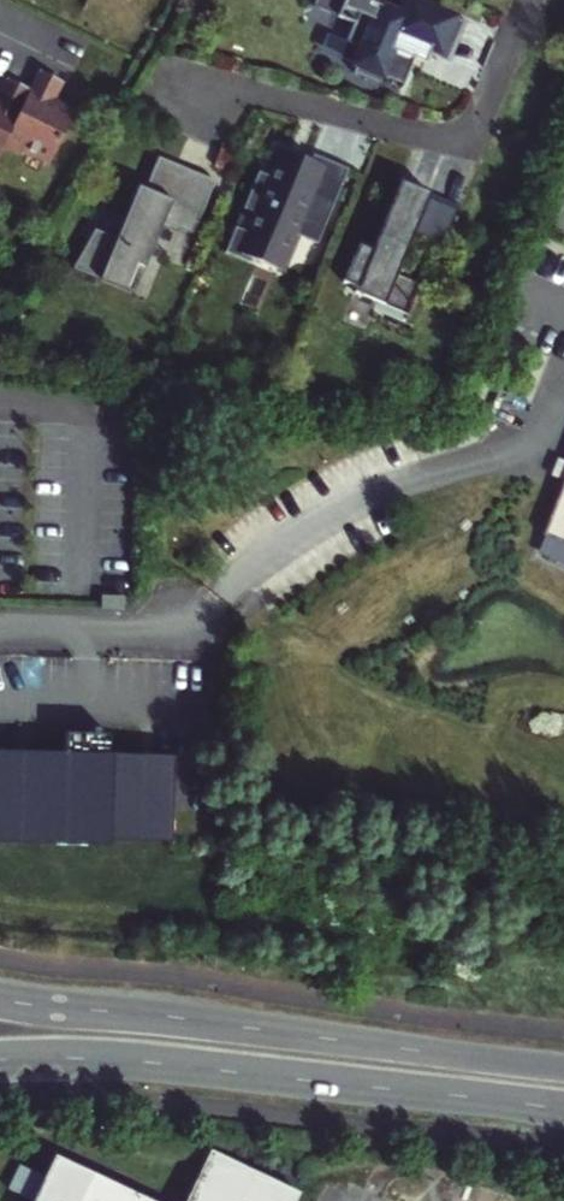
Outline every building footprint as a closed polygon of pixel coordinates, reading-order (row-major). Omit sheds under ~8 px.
[(454,17),(413,0),(315,0),(313,6),(354,23),(347,40),(363,47),(353,71),(379,82),(382,75),(404,83),(413,61),(415,56),(425,60),(431,47),(440,50),(454,17)] [(445,74),(446,72),(466,22),(454,17),(440,50),(431,47),(425,60),(415,56),(413,61),(445,74)] [(49,165),(75,111),(48,97),(56,80),(39,71),(29,91),(3,148),(19,156),(21,152),(49,165)] [(13,83),(6,80),(0,92),(0,102),(3,104),(13,83)] [(64,83),(56,80),(48,97),(55,101),(64,83)] [(29,91),(13,83),(3,104),(0,102),(0,154),(3,148),(29,91)] [(270,142),(258,170),(274,177),(286,148),(270,142)] [(318,239),(348,167),(314,153),(311,159),(286,148),(274,177),(258,170),(243,207),(249,210),(241,228),(235,225),(225,251),(245,259),(249,252),(276,263),(291,228),(318,239)] [(192,233),(215,181),(158,156),(144,189),(137,186),(115,238),(91,227),(73,269),(100,281),(104,272),(136,286),(164,221),(192,233)] [(401,276),(435,195),(408,184),(379,253),(358,245),(343,282),(357,288),(355,293),(405,314),(403,318),(405,319),(419,284),(401,276)] [(544,534),(563,541),(563,482),(544,534)] [(102,595),(102,608),(125,609),(125,596),(102,595)] [(44,835),(43,843),(75,844),(76,836),(86,836),(158,839),(161,756),(97,754),(97,732),(53,731),(52,752),(0,751),(0,834),(44,835)] [(298,1189),(213,1147),(186,1200),(292,1200),(298,1189)] [(35,1197),(33,1200),(152,1200),(57,1154),(47,1173),(35,1197)] [(11,1186),(35,1197),(47,1173),(23,1162),(11,1186)]
